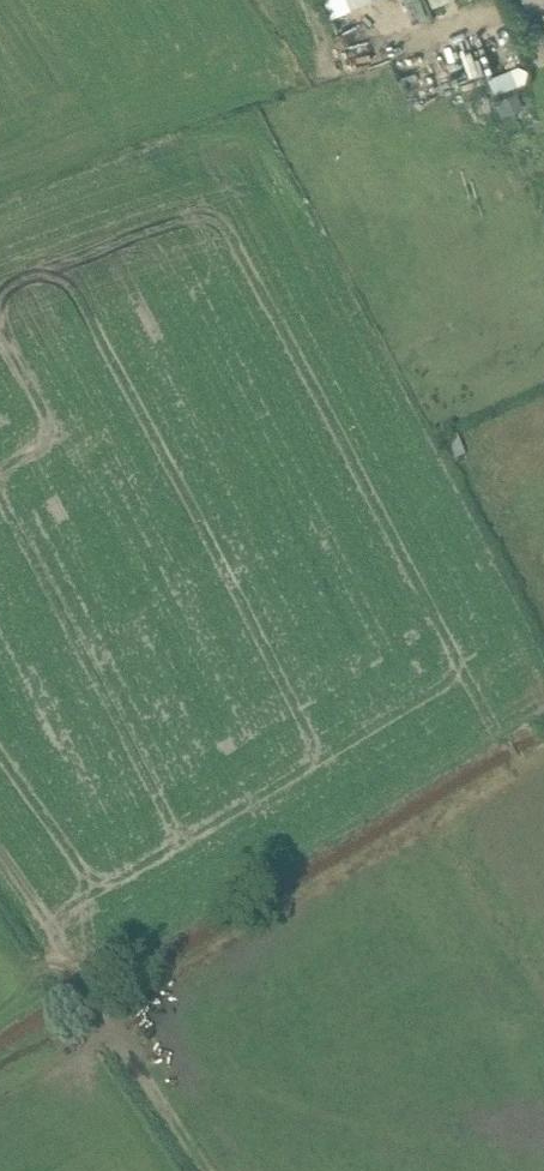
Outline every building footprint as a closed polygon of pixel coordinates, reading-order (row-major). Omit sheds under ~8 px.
[(414,20),(430,14),(424,0),(407,0),(414,20)] [(469,455),(458,433),(442,441),(453,463),(469,455)]
